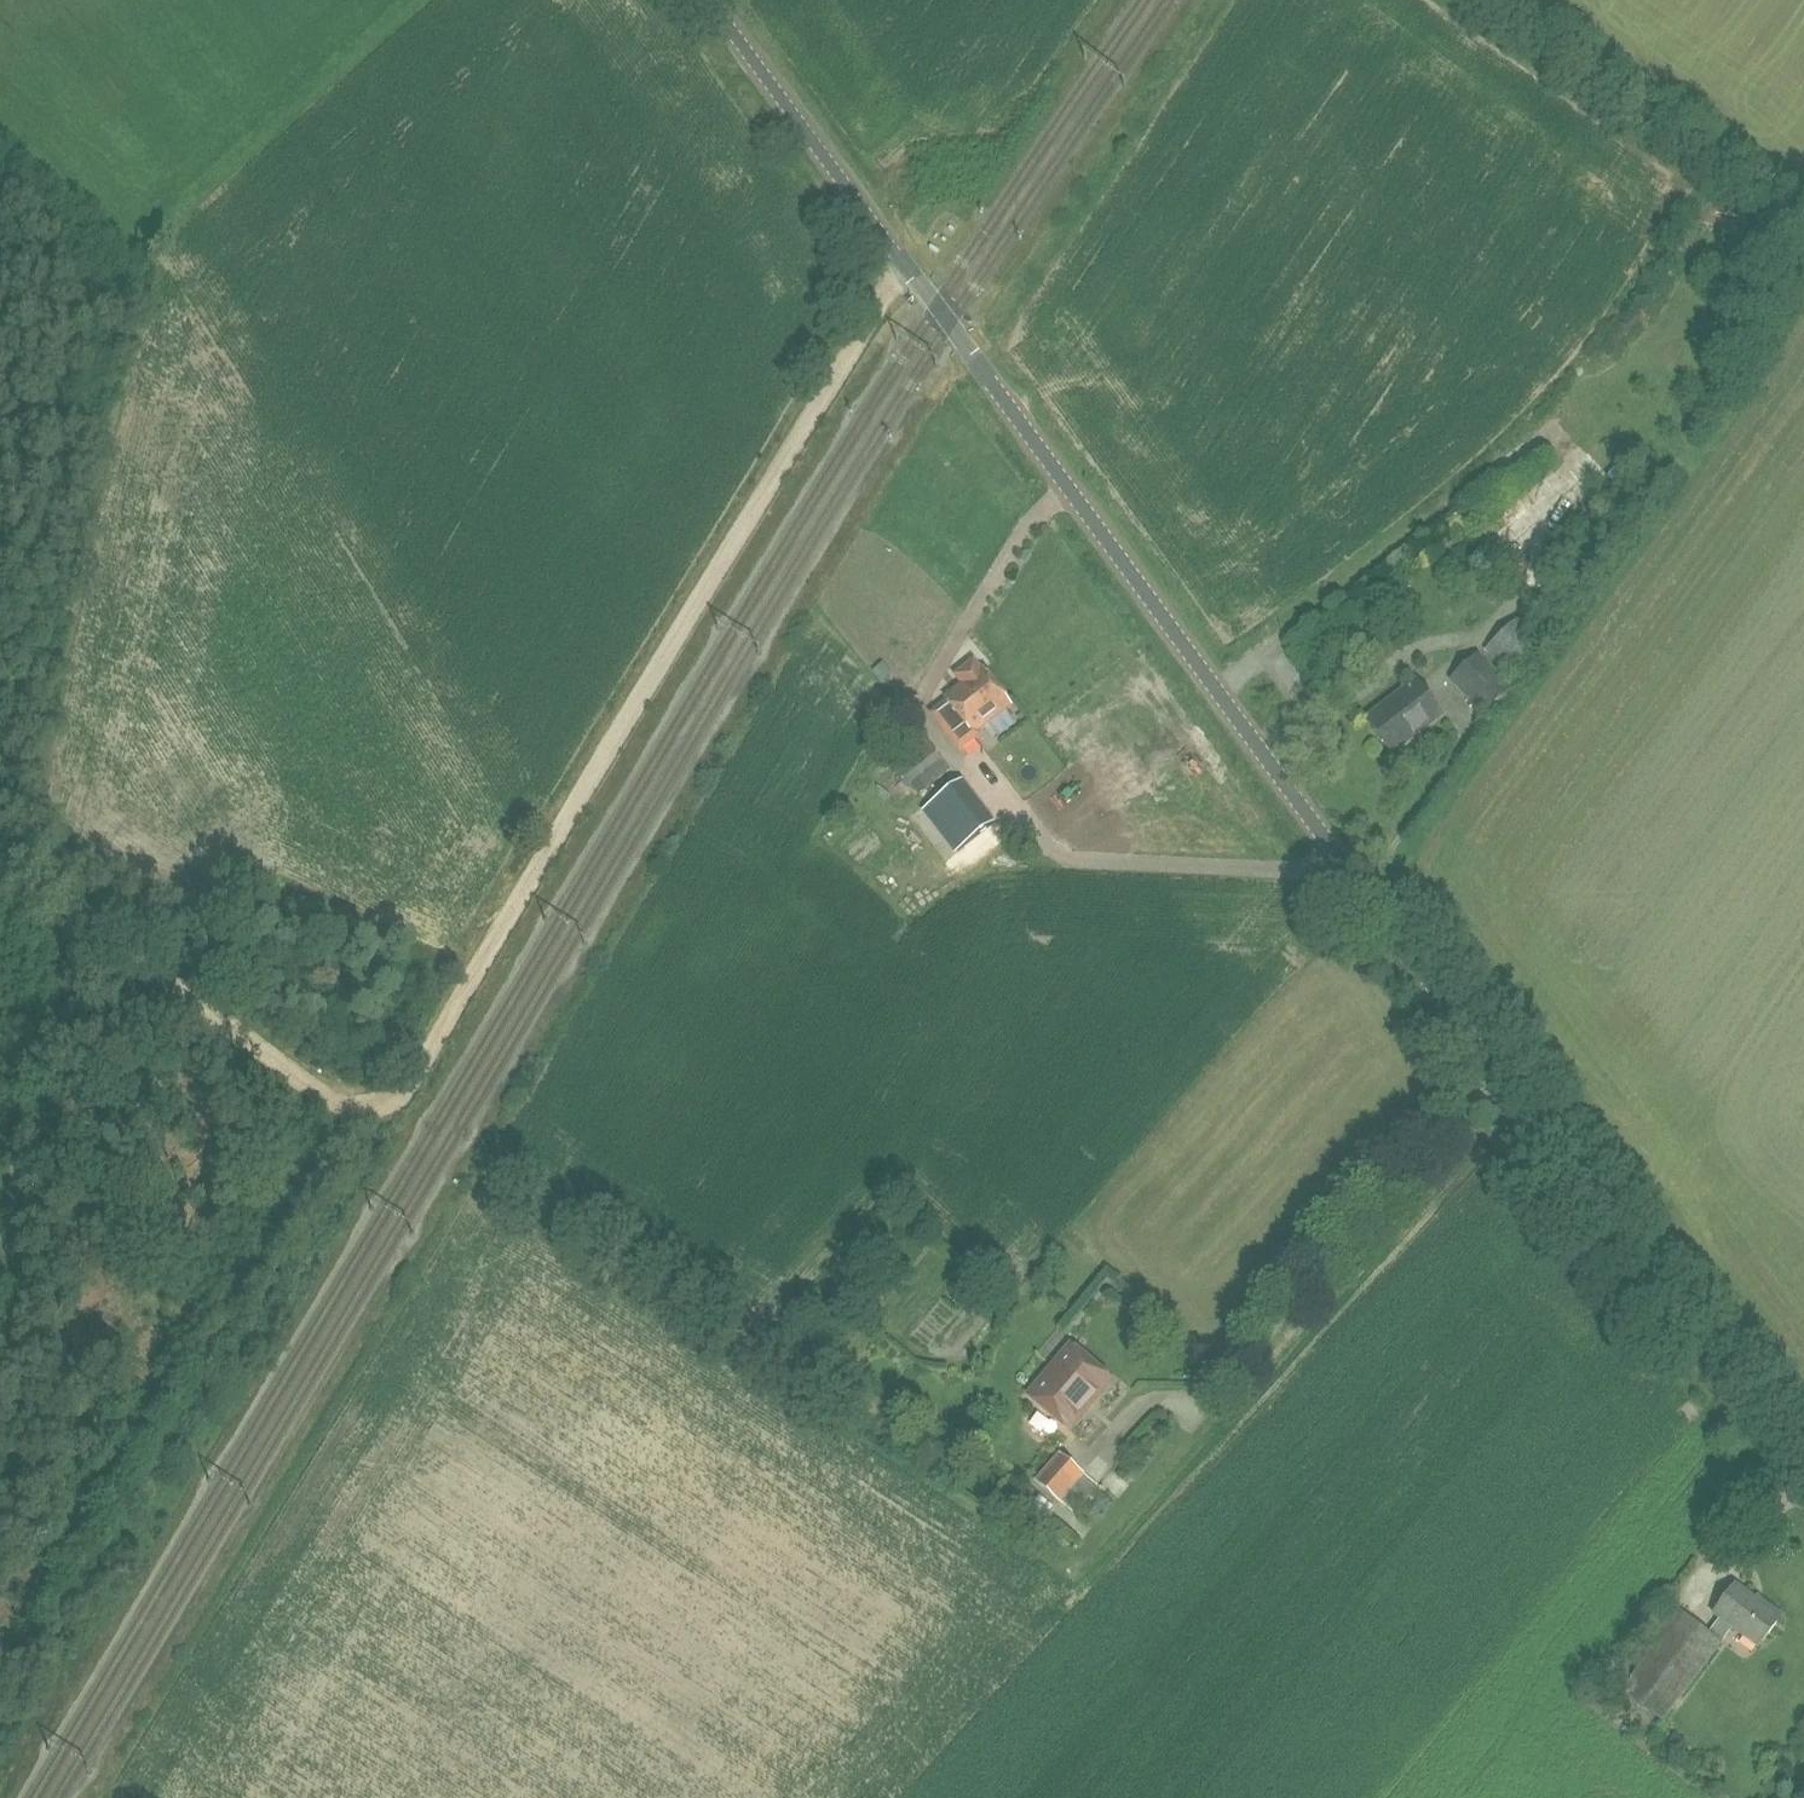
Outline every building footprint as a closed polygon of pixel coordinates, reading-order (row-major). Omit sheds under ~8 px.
[(1505,673),(1546,635),(1524,613),(1484,650),(1505,673)] [(1483,716),(1512,688),(1479,653),(1450,680),(1483,716)] [(982,670),(975,662),(956,677),(963,685),(946,698),(948,701),(931,714),(960,750),(978,737),(975,733),(1011,705),(983,669),(982,670)] [(1393,754),(1444,715),(1417,680),(1366,719),(1393,754)] [(995,822),(963,781),(933,805),(964,845),(995,822)] [(1322,935),(1331,927),(1327,921),(1317,929),(1322,935)] [(1070,1430),(1112,1380),(1071,1345),(1029,1396),(1070,1430)] [(1060,1503),(1085,1474),(1059,1454),(1035,1481),(1060,1503)] [(1029,1536),(1054,1506),(1028,1485),(1003,1514),(1029,1536)] [(1000,1493),(992,1502),(1000,1510),(1009,1500),(1000,1493)] [(1758,1647),(1780,1619),(1735,1585),(1714,1613),(1720,1618),(1709,1632),(1690,1618),(1706,1597),(1698,1591),(1682,1612),(1681,1612),(1623,1690),(1664,1720),(1733,1628),(1758,1647)] [(1677,1753),(1686,1740),(1674,1732),(1665,1745),(1677,1753)]
